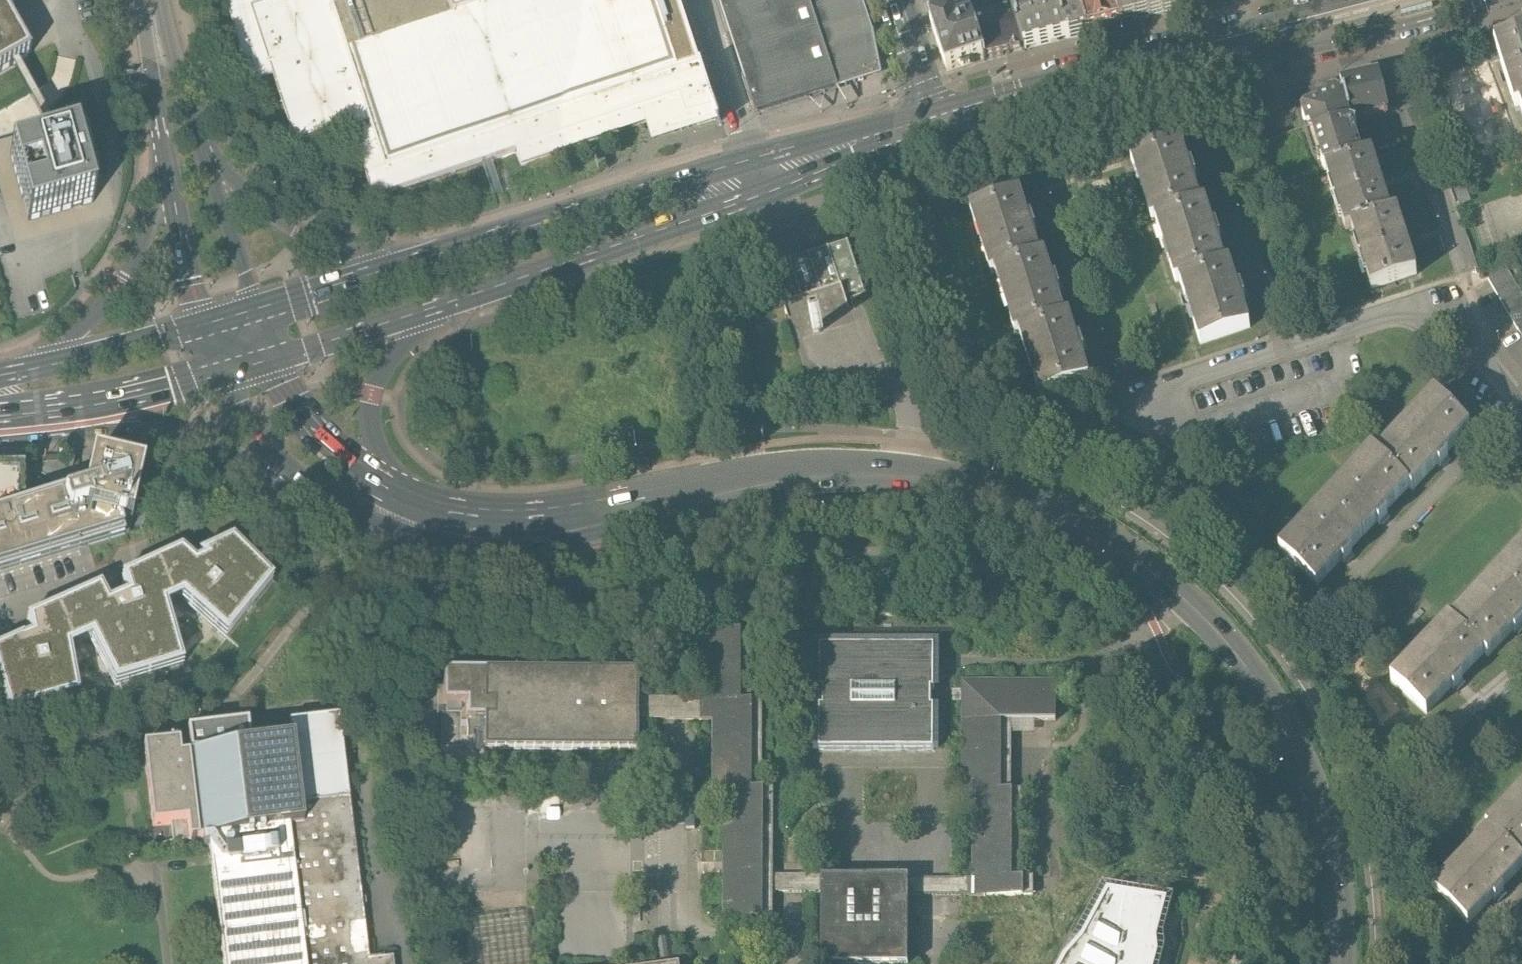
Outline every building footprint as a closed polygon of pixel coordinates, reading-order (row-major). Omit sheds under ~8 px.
[(246,85),(274,76),(295,142),(350,124),(373,194),(388,189),(483,158),(492,155),(502,152),(516,147),(522,161),(636,124),(646,121),(652,141),(677,132),(718,119),(718,120),(720,120),(702,64),(701,64),(680,0),(226,0),(246,85)] [(756,113),(815,94),(839,86),(810,0),(720,0),(756,113)] [(863,0),(810,0),(839,86),(882,71),(874,29),(863,0)] [(930,16),(954,7),(952,0),(924,0),(930,16)] [(973,19),(991,15),(990,9),(987,0),(966,0),(970,10),(973,19)] [(1077,0),(1026,0),(1015,3),(1017,9),(1012,10),(1024,45),(1036,42),(1054,37),(1086,29),(1077,0)] [(1086,29),(1093,28),(1120,21),(1115,0),(1077,0),(1086,29)] [(1120,21),(1126,19),(1132,18),(1142,16),(1202,1),(1205,1),(1205,0),(1115,0),(1120,21)] [(12,65),(19,61),(30,55),(3,8),(0,2),(0,71),(12,65)] [(954,7),(930,16),(938,42),(946,67),(985,54),(973,19),(970,10),(956,14),(954,7)] [(991,15),(973,19),(985,54),(1005,49),(1009,48),(1024,45),(1012,10),(997,13),(991,15)] [(1494,40),(1515,103),(1518,101),(1521,100),(1521,31),(1494,40)] [(54,143),(61,141),(57,132),(39,100),(19,61),(12,65),(33,106),(49,134),(54,143)] [(1341,81),(1344,95),(1351,121),(1389,112),(1379,72),(1341,81)] [(1325,169),(1326,169),(1362,157),(1354,132),(1356,129),(1357,127),(1352,125),(1351,121),(1344,95),(1341,96),(1340,91),(1336,90),(1331,91),(1329,95),(1322,97),(1319,103),(1305,107),(1302,112),(1306,123),(1307,126),(1311,125),(1325,169)] [(1307,126),(1306,123),(1256,140),(1268,188),(1325,169),(1311,125),(1307,126)] [(10,155),(29,220),(64,210),(94,202),(75,137),(61,141),(54,143),(10,155)] [(1182,143),(1130,160),(1150,221),(1156,219),(1201,205),(1191,173),(1182,143)] [(1372,154),(1362,157),(1326,169),(1347,231),(1352,229),(1391,215),(1382,188),(1372,154)] [(1020,194),(969,210),(988,272),(994,270),(1040,256),(1032,232),(1020,194)] [(1207,203),(1201,205),(1156,219),(1176,284),(1181,282),(1227,268),(1216,235),(1207,203)] [(1397,213),(1391,215),(1352,229),(1372,289),(1420,274),(1410,245),(1397,213)] [(850,245),(774,269),(786,307),(798,347),(857,329),(853,314),(858,312),(855,301),(872,296),(864,270),(859,272),(850,245)] [(1045,254),(1040,256),(994,270),(1015,334),(1019,333),(1066,318),(1057,290),(1045,254)] [(1231,266),(1227,268),(1181,282),(1200,344),(1251,328),(1241,297),(1231,266)] [(1487,280),(1521,339),(1521,289),(1509,267),(1487,280)] [(1070,317),(1066,318),(1019,333),(1039,395),(1089,379),(1081,352),(1070,317)] [(1434,395),(1376,456),(1407,485),(1412,489),(1470,428),(1434,395)] [(1372,452),(1326,500),(1361,533),(1407,485),(1376,456),(1372,452)] [(0,467),(0,572),(5,570),(125,533),(121,519),(121,518),(123,519),(124,517),(132,519),(143,469),(93,457),(86,487),(72,491),(72,490),(24,505),(24,471),(27,471),(27,469),(24,469),(24,467),(0,467)] [(1315,582),(1361,533),(1326,500),(1280,549),(1315,582)] [(0,648),(0,683),(10,714),(79,691),(70,646),(92,637),(116,680),(184,659),(167,603),(183,595),(227,632),(273,577),(233,540),(200,555),(203,559),(196,563),(181,550),(122,577),(128,594),(110,602),(101,586),(28,619),(32,635),(24,639),(23,638),(0,648)] [(1500,574),(1521,595),(1521,550),(1500,574)] [(1521,620),(1521,595),(1500,574),(1454,622),(1485,652),(1489,655),(1521,620)] [(1427,713),(1485,652),(1454,622),(1450,618),(1392,680),(1427,713)] [(641,674),(445,673),(445,683),(445,703),(468,703),(468,719),(485,719),(485,750),(641,751),(641,720),(714,720),(714,805),(725,805),(724,916),(773,916),(773,892),(796,891),(823,892),(823,963),(909,963),(910,892),(985,892),(1034,893),(1033,879),(1022,878),(1023,790),(1011,789),(1012,718),(1056,718),(1056,680),(965,679),(964,803),(975,803),(974,879),(774,878),(775,790),(763,790),(763,703),(752,703),(752,632),(714,632),(703,632),(703,699),(678,699),(641,699),(641,674)] [(935,694),(935,651),(821,650),(821,693),(825,693),(825,711),(821,711),(821,753),(935,753),(935,713),(932,713),(932,694),(935,694)] [(392,957),(369,960),(355,845),(351,818),(349,799),(339,717),(290,723),(292,740),(250,745),(247,721),(187,728),(189,753),(181,754),(179,742),(143,747),(153,823),(171,821),(174,841),(190,840),(200,838),(208,837),(210,851),(224,963),(393,963),(392,957)] [(1486,824),(1491,829),(1521,859),(1521,788),(1486,824)] [(1491,829),(1433,889),(1467,922),(1521,866),(1521,859),(1491,829)] [(1064,963),(1157,963),(1168,901),(1108,891),(1064,963)] [(657,934),(641,934),(641,954),(657,954),(657,934)]
